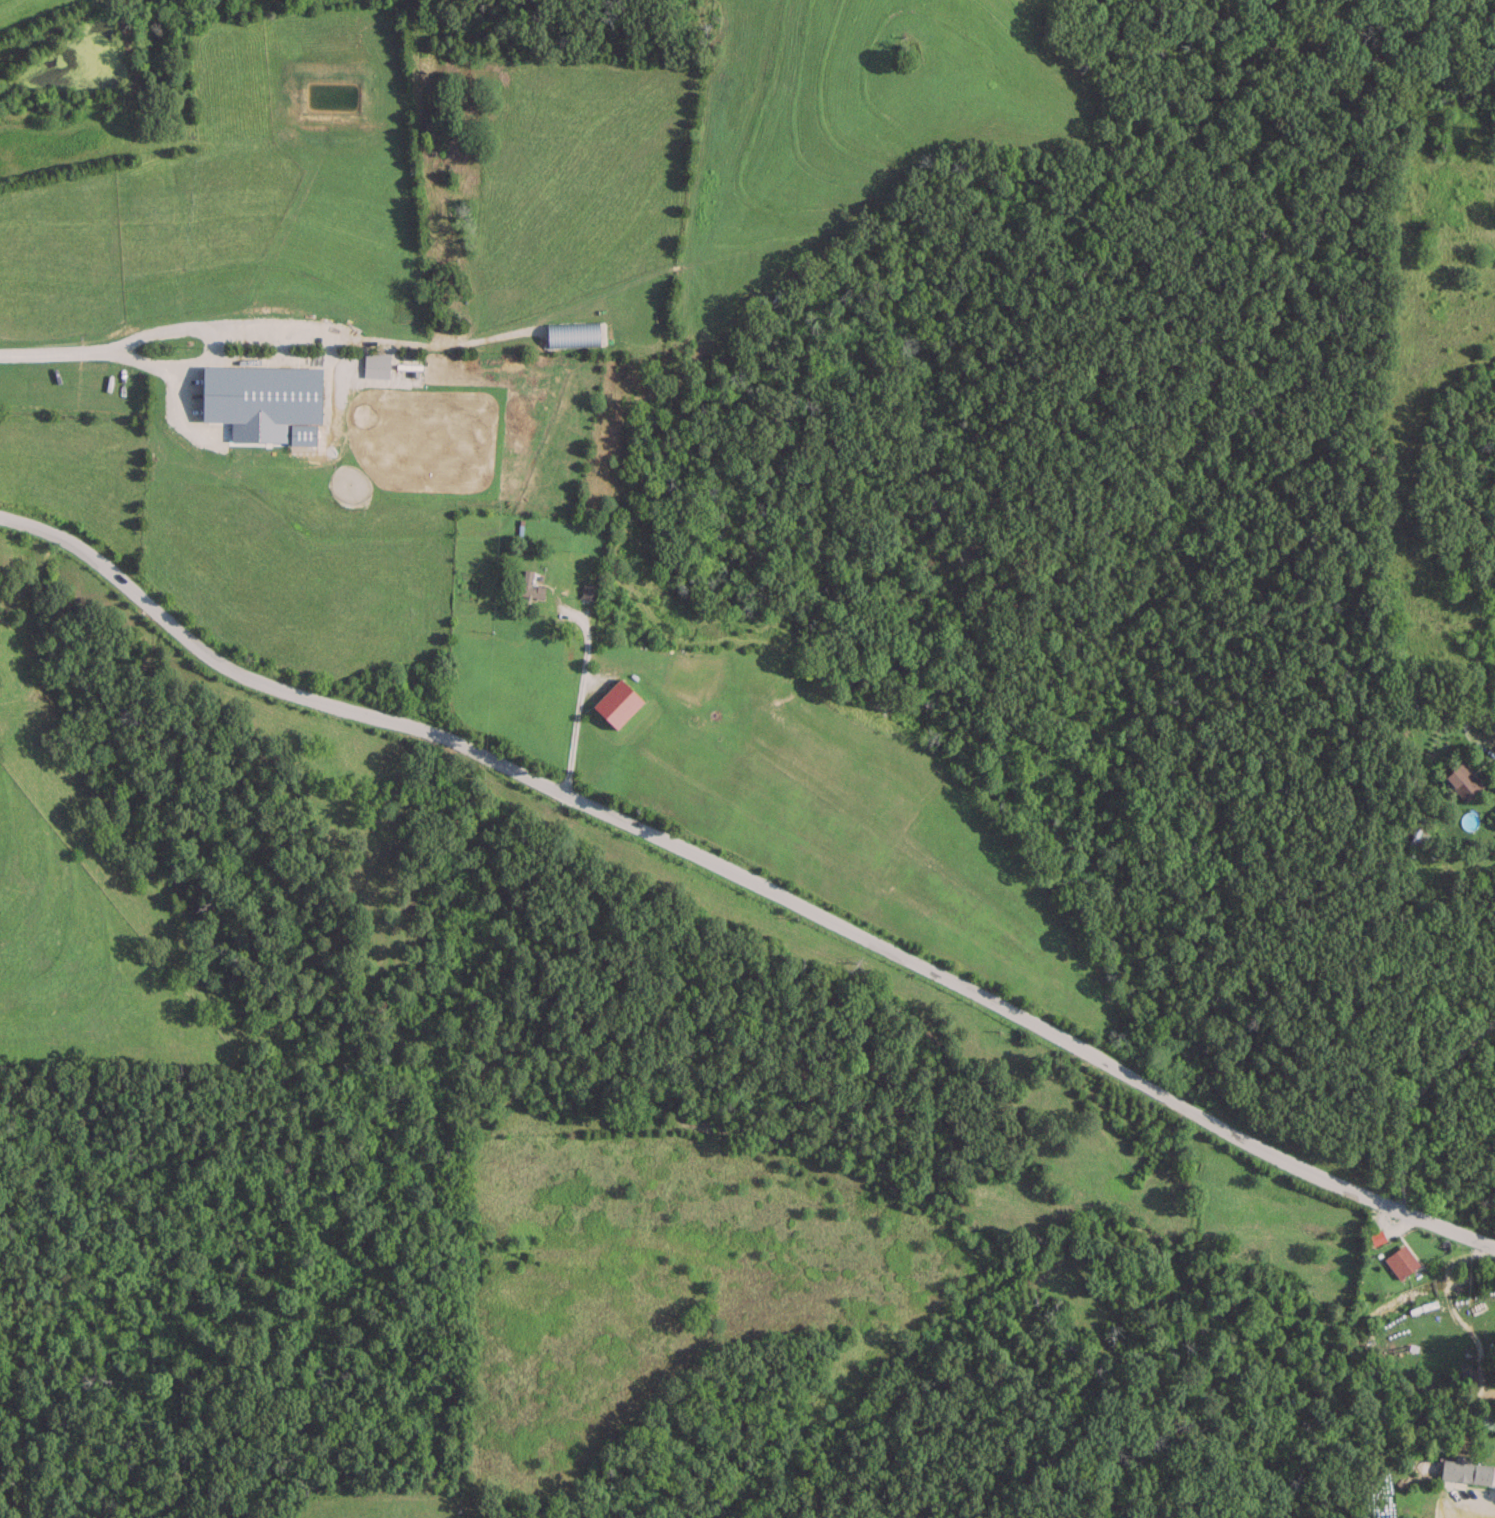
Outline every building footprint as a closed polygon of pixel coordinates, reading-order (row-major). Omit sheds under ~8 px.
[(518,593),(542,599),(546,583),(522,577),(518,593)] [(596,584),(582,582),(580,597),(595,598),(596,584)] [(592,703),(616,726),(644,698),(620,675),(592,703)] [(1467,800),(1485,782),(1462,759),(1444,777),(1467,800)] [(1409,843),(1419,847),(1422,841),(1412,837),(1409,843)] [(1493,1464),(1442,1459),(1440,1478),(1491,1483),(1493,1464)]
